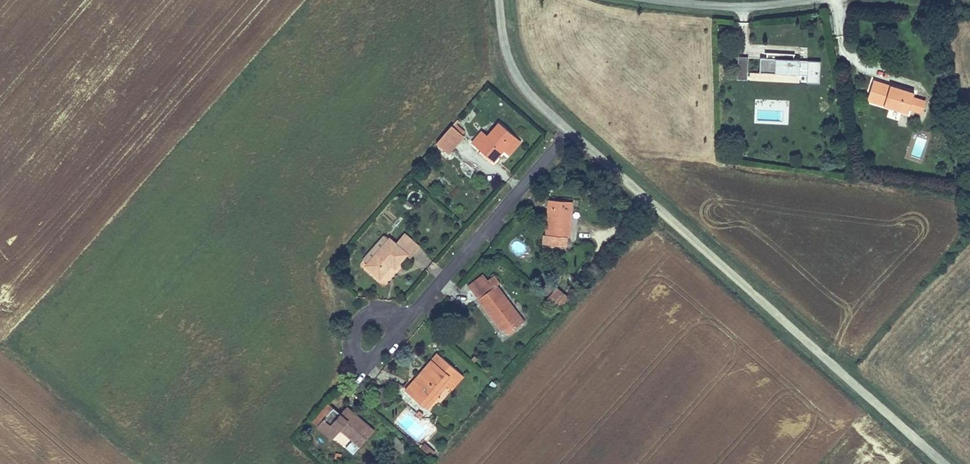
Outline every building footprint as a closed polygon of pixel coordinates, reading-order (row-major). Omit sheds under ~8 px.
[(771,60),(765,59),(764,75),(803,78),(819,79),(820,63),(797,62),(798,57),(771,55),(771,60)] [(735,80),(748,80),(747,57),(735,57),(735,80)] [(803,85),(803,78),(764,75),(763,82),(803,85)] [(918,94),(878,82),(871,103),(912,115),(913,112),(917,99),(918,94)] [(917,99),(913,112),(924,115),(927,103),(917,99)] [(477,148),(482,143),(500,158),(506,151),(512,156),(523,143),(499,122),(488,135),(483,131),(473,144),(477,148)] [(450,154),(466,137),(454,126),(438,143),(450,154)] [(500,158),(482,143),(477,148),(496,163),(500,158)] [(544,235),(543,245),(568,247),(569,238),(571,238),(574,202),(549,201),(547,236),(544,235)] [(406,233),(397,244),(412,257),(421,246),(406,233)] [(367,264),(365,267),(382,281),(393,268),(396,270),(409,256),(411,258),(412,257),(397,244),(390,238),(389,240),(384,236),(363,260),(367,264)] [(469,286),(503,332),(509,327),(513,333),(526,323),(498,284),(500,283),(495,276),(489,281),(484,275),(469,286)] [(570,298),(558,286),(549,296),(552,299),(561,308),(570,298)] [(555,320),(564,310),(561,308),(552,299),(543,309),(555,320)] [(427,367),(429,370),(441,356),(438,354),(427,367)] [(427,367),(406,391),(428,409),(437,399),(433,396),(445,383),(449,386),(451,388),(462,375),(441,356),(429,370),(427,367)] [(465,377),(462,375),(451,388),(453,390),(465,377)] [(445,383),(433,396),(437,399),(449,386),(445,383)] [(342,414),(334,407),(318,425),(334,439),(341,431),(352,441),(348,445),(358,453),(376,431),(348,407),(342,414)] [(409,448),(396,437),(391,444),(403,455),(409,448)] [(423,448),(429,453),(433,449),(427,443),(423,448)] [(348,445),(345,450),(354,457),(358,453),(348,445)]
